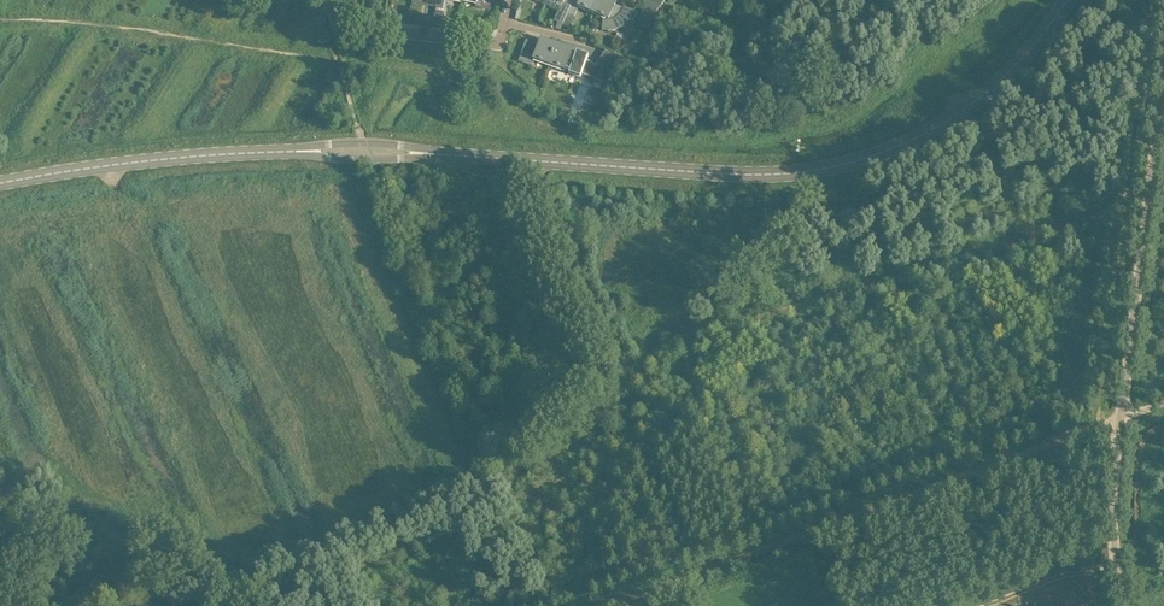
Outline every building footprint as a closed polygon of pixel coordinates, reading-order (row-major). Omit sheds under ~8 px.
[(435,7),(444,9),(445,0),(437,0),(435,7)] [(477,1),(476,6),(489,9),(491,0),(470,0),(477,1)] [(544,4),(559,12),(558,14),(562,15),(558,23),(559,23),(561,24),(563,25),(565,19),(569,12),(573,0),(546,0),(544,4)] [(599,0),(573,0),(569,12),(576,15),(579,6),(593,12),(599,0)] [(603,16),(603,15),(607,17),(606,20),(604,20),(604,19),(603,19),(602,30),(603,30),(605,30),(606,30),(606,31),(610,31),(610,30),(613,30),(617,29),(621,27),(625,24),(628,21),(631,17),(633,13),(633,14),(633,13),(615,5),(616,4),(615,4),(617,0),(599,0),(593,12),(603,16)] [(643,8),(656,13),(665,0),(646,0),(643,8)] [(393,10),(392,10),(391,10),(390,10),(389,11),(388,12),(387,13),(387,14),(387,15),(388,16),(388,17),(389,17),(390,18),(391,18),(392,18),(393,18),(394,18),(394,17),(395,17),(395,16),(395,15),(395,14),(395,13),(395,12),(394,11),(393,10)] [(570,28),(573,22),(565,19),(563,25),(567,27),(570,28)] [(533,65),(535,59),(550,65),(557,44),(542,38),(541,39),(542,39),(540,44),(539,44),(533,42),(533,41),(532,41),(528,54),(523,52),(520,62),(525,64),(526,63),(533,65)] [(557,44),(550,65),(565,70),(566,68),(571,69),(569,73),(570,74),(571,71),(581,75),(580,77),(581,78),(582,74),(600,81),(604,82),(607,73),(603,70),(596,65),(588,60),(587,60),(589,55),(577,51),(575,56),(571,55),(571,52),(572,49),(557,44)] [(617,58),(609,70),(618,76),(622,69),(625,63),(617,58)]
